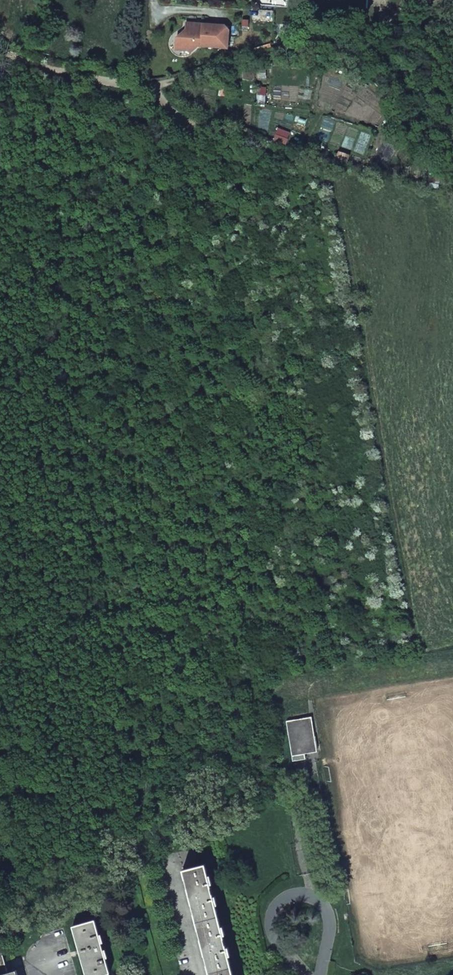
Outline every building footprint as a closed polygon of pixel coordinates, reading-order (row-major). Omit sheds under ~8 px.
[(211,47),(213,25),(186,23),(186,30),(177,38),(188,50),(190,53),(199,46),(211,47)] [(213,25),(211,47),(227,48),(229,30),(225,26),(213,25)] [(188,50),(177,38),(176,49),(188,50)] [(288,721),(294,760),(308,758),(307,753),(319,751),(313,717),(288,721)] [(206,864),(183,869),(209,974),(233,974),(206,864)] [(85,974),(106,974),(109,974),(94,921),(72,927),(85,974)] [(15,970),(6,972),(0,949),(0,974),(16,974),(15,970)]
